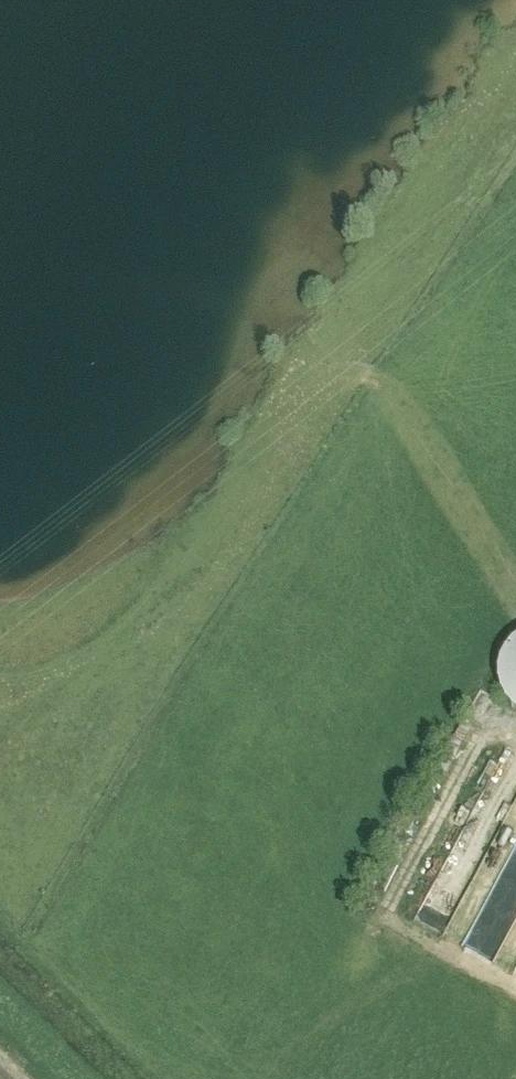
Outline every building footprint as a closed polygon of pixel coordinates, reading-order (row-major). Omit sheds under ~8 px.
[(515,637),(513,639),(511,641),(508,643),(506,646),(504,649),(502,652),(500,655),(499,658),(498,661),(496,664),(496,667),(495,671),(495,674),(495,678),(495,681),(495,684),(496,688),(497,691),(498,694),(499,697),(501,700),(502,702),(504,706),(507,709),(509,711),(511,714),(514,716),(515,717),(515,637)] [(496,831),(515,789),(515,757),(505,752),(492,779),(510,788),(506,797),(503,795),(497,807),(480,798),(470,819),(496,831)] [(472,942),(501,954),(515,919),(515,835),(472,942)] [(497,994),(501,981),(483,976),(479,988),(497,994)]
